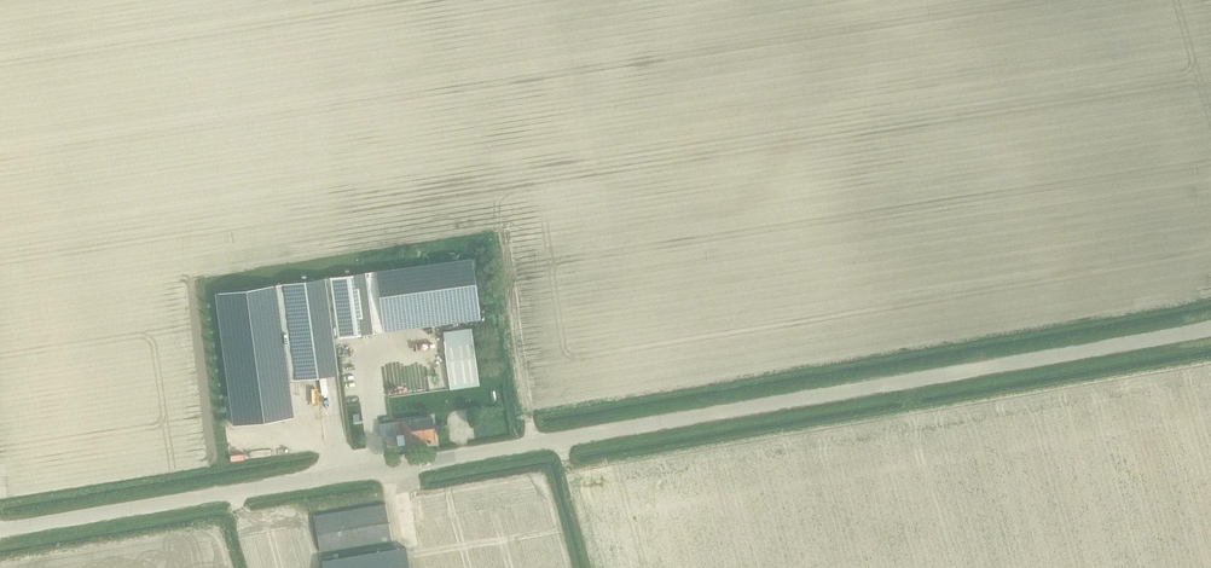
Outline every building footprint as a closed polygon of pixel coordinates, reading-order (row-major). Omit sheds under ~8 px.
[(479,317),(470,256),(365,271),(373,332),(479,317)] [(328,276),(336,337),(373,332),(365,271),(328,276)] [(336,337),(328,276),(282,283),(295,379),(337,373),(332,337),(336,337)] [(282,284),(213,293),(231,425),(293,416),(288,379),(295,378),(282,284)] [(441,332),(445,360),(448,388),(478,384),(470,328),(441,332)] [(379,424),(380,436),(403,433),(405,444),(434,440),(431,417),(379,424)] [(313,515),(319,550),(391,539),(385,503),(313,515)] [(322,567),(408,567),(404,546),(321,560),(322,567)]
